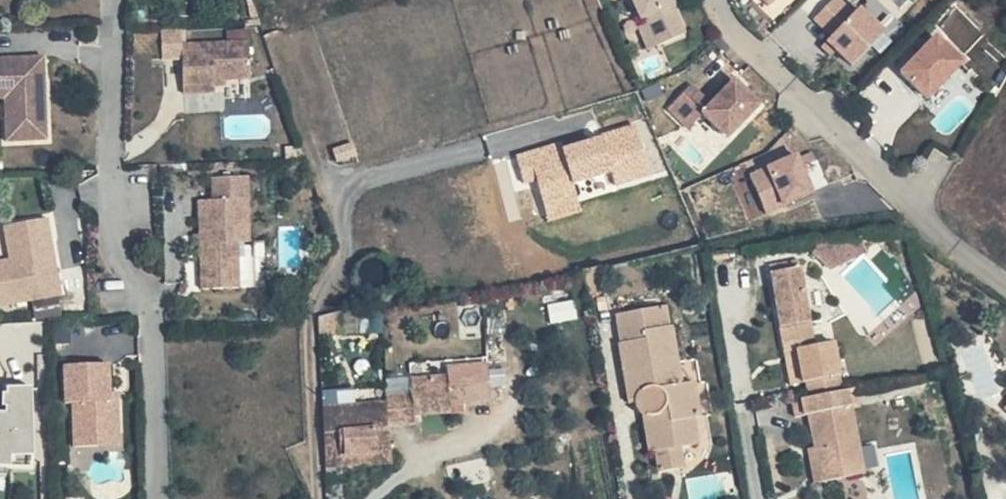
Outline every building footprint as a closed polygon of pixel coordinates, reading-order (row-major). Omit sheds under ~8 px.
[(639,17),(644,15),(647,21),(658,43),(684,30),(670,0),(631,0),(639,17)] [(766,11),(776,0),(754,0),(766,11)] [(818,17),(836,33),(830,39),(841,48),(856,64),(888,31),(862,6),(856,12),(844,0),(834,0),(818,17)] [(647,21),(638,25),(649,47),(658,43),(647,21)] [(186,27),(166,27),(166,55),(186,55),(187,91),(218,90),(218,84),(218,78),(230,78),(254,77),(253,40),(186,42),(186,27)] [(942,31),(908,67),(934,92),(969,56),(942,31)] [(841,48),(830,39),(826,44),(836,54),(841,48)] [(0,52),(0,73),(7,73),(8,95),(10,137),(52,135),(49,50),(0,52)] [(0,73),(0,96),(8,95),(7,73),(0,73)] [(693,88),(668,110),(687,131),(702,117),(725,143),(759,113),(735,86),(711,108),(693,88)] [(615,170),(619,186),(654,176),(639,121),(518,153),(525,181),(539,177),(550,219),(584,210),(576,181),(615,170)] [(799,153),(753,173),(769,210),(815,189),(799,153)] [(614,174),(578,182),(581,195),(616,187),(614,174)] [(213,219),(199,220),(204,286),(241,284),(239,260),(251,260),(247,194),(212,197),(213,219)] [(0,267),(0,300),(1,304),(62,290),(44,214),(9,222),(18,263),(0,267)] [(811,379),(814,395),(824,393),(841,391),(839,375),(842,374),(836,340),(816,343),(802,257),(772,262),(782,323),(781,325),(785,349),(798,347),(803,380),(811,379)] [(583,316),(578,294),(557,298),(560,320),(583,316)] [(671,328),(668,305),(622,313),(628,341),(624,341),(633,400),(639,400),(640,406),(639,408),(644,413),(649,413),(655,450),(660,451),(663,472),(687,468),(685,447),(701,445),(697,418),(704,418),(699,385),(686,386),(681,360),(675,327),(671,328)] [(803,380),(798,347),(785,349),(791,382),(803,380)] [(113,362),(60,363),(62,401),(69,401),(70,432),(122,431),(122,398),(114,399),(114,390),(113,362)] [(394,411),(395,434),(426,433),(426,422),(463,419),(463,411),(503,407),(501,370),(460,373),(460,384),(423,388),(422,401),(394,403),(394,411)] [(35,384),(5,384),(5,407),(0,407),(0,464),(36,463),(35,384)] [(121,390),(114,390),(114,399),(122,398),(121,390)] [(824,393),(814,395),(795,399),(798,417),(813,414),(819,445),(824,479),(868,472),(857,407),(827,412),(824,393)] [(394,411),(329,414),(329,441),(352,441),(352,433),(370,432),(369,422),(383,421),(386,458),(396,458),(395,434),(394,411)] [(386,458),(383,421),(369,422),(370,432),(352,433),(352,441),(353,460),(386,458)] [(122,431),(70,432),(70,444),(123,443),(122,431)] [(353,460),(352,441),(345,441),(329,441),(330,461),(346,460),(353,460)] [(824,479),(819,445),(812,447),(817,480),(824,479)]
